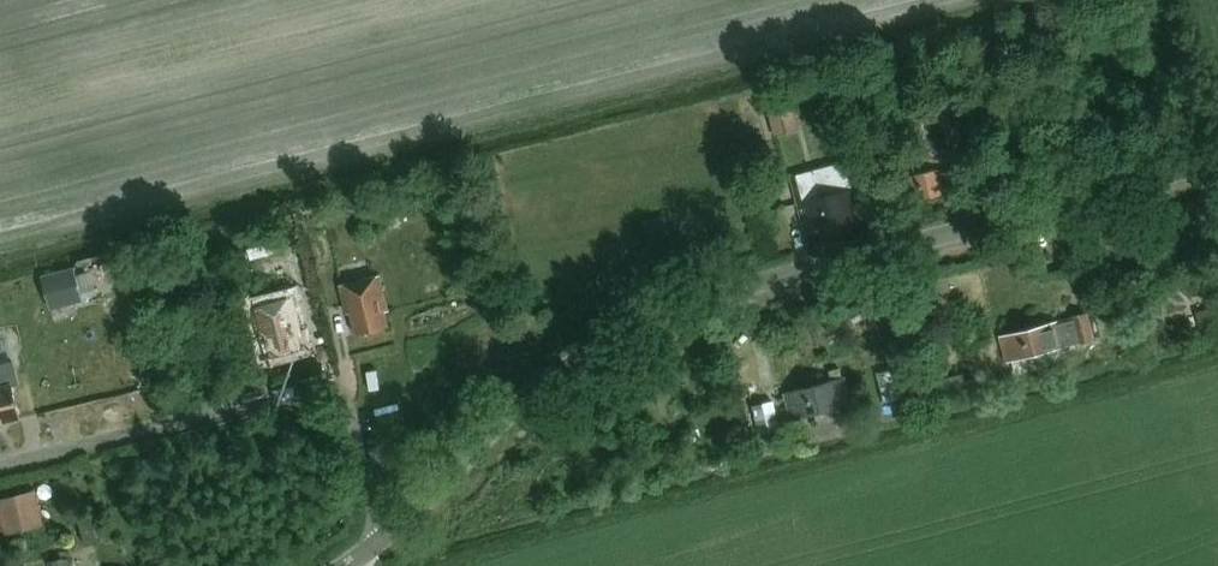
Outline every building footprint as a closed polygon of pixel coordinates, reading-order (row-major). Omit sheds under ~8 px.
[(795,131),(786,94),(764,99),(774,136),(795,131)] [(946,147),(903,158),(908,177),(896,180),(903,206),(961,191),(955,165),(951,166),(946,147)] [(854,191),(846,161),(790,177),(805,232),(865,216),(858,190),(854,191)] [(978,186),(972,162),(956,166),(962,190),(978,186)] [(50,311),(83,303),(74,269),(41,278),(50,311)] [(356,336),(389,328),(385,313),(388,312),(379,277),(340,287),(345,306),(348,305),(356,336)] [(106,306),(121,305),(119,282),(104,283),(106,306)] [(293,298),(254,308),(258,327),(262,326),(270,358),(302,350),(298,335),(302,334),(293,298)] [(1065,348),(1093,341),(1086,315),(1072,319),(1058,323),(1000,338),(1007,364),(1065,349),(1065,348)] [(792,421),(851,405),(843,380),(785,395),(792,421)] [(21,420),(12,385),(0,388),(0,425),(21,420)] [(781,430),(774,401),(754,406),(761,435),(781,430)] [(0,500),(0,502),(8,533),(43,525),(36,492),(0,500)] [(86,547),(98,544),(91,518),(79,521),(86,547)]
